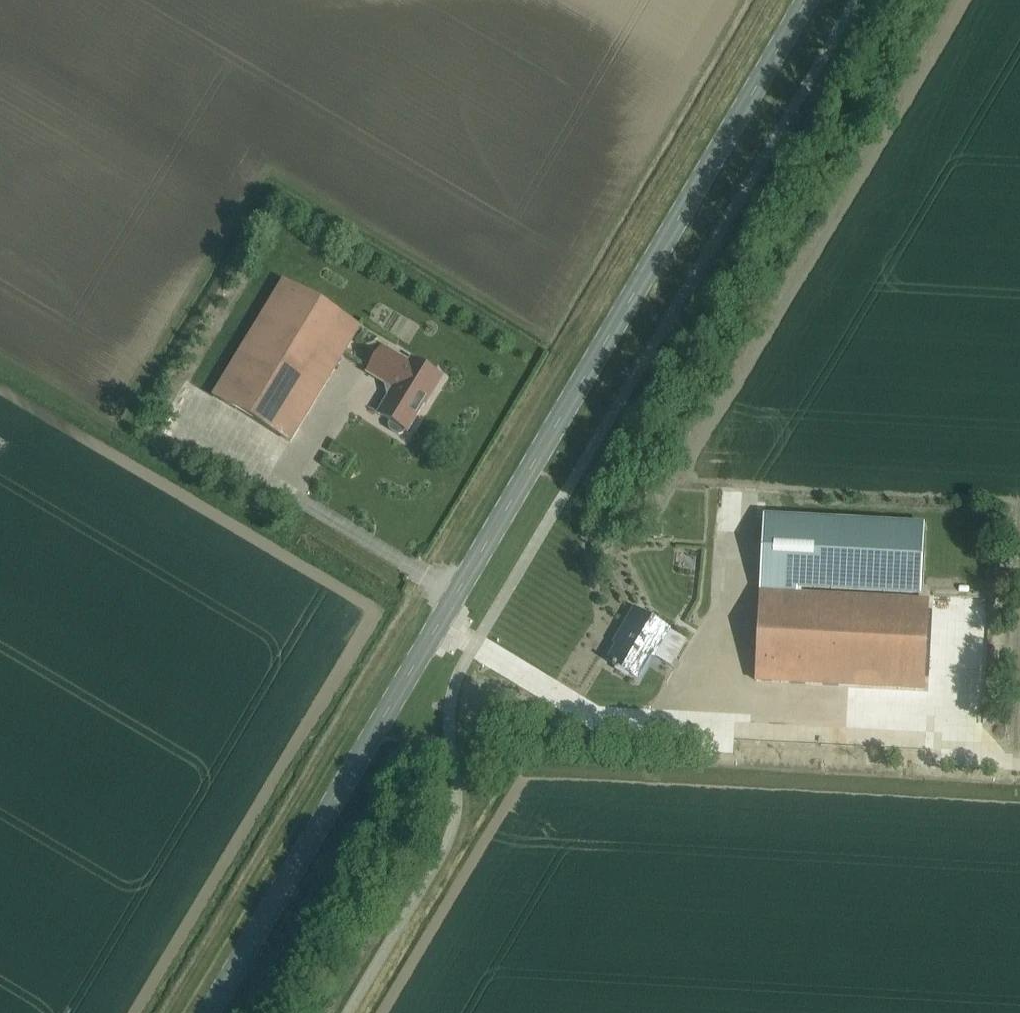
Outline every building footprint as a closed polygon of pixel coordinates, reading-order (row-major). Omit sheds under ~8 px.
[(290,442),(359,328),(283,282),(214,396),(290,442)] [(409,362),(383,347),(367,373),(390,387),(391,392),(378,414),(392,422),(390,426),(391,429),(399,434),(403,433),(405,430),(408,432),(426,402),(427,403),(443,377),(411,359),(409,362)] [(922,690),(927,601),(796,594),(796,589),(918,595),(922,524),(764,516),(756,681),(922,690)] [(653,657),(669,630),(633,609),(620,632),(623,634),(607,661),(613,664),(612,666),(615,668),(616,666),(637,678),(650,655),(653,657)]
